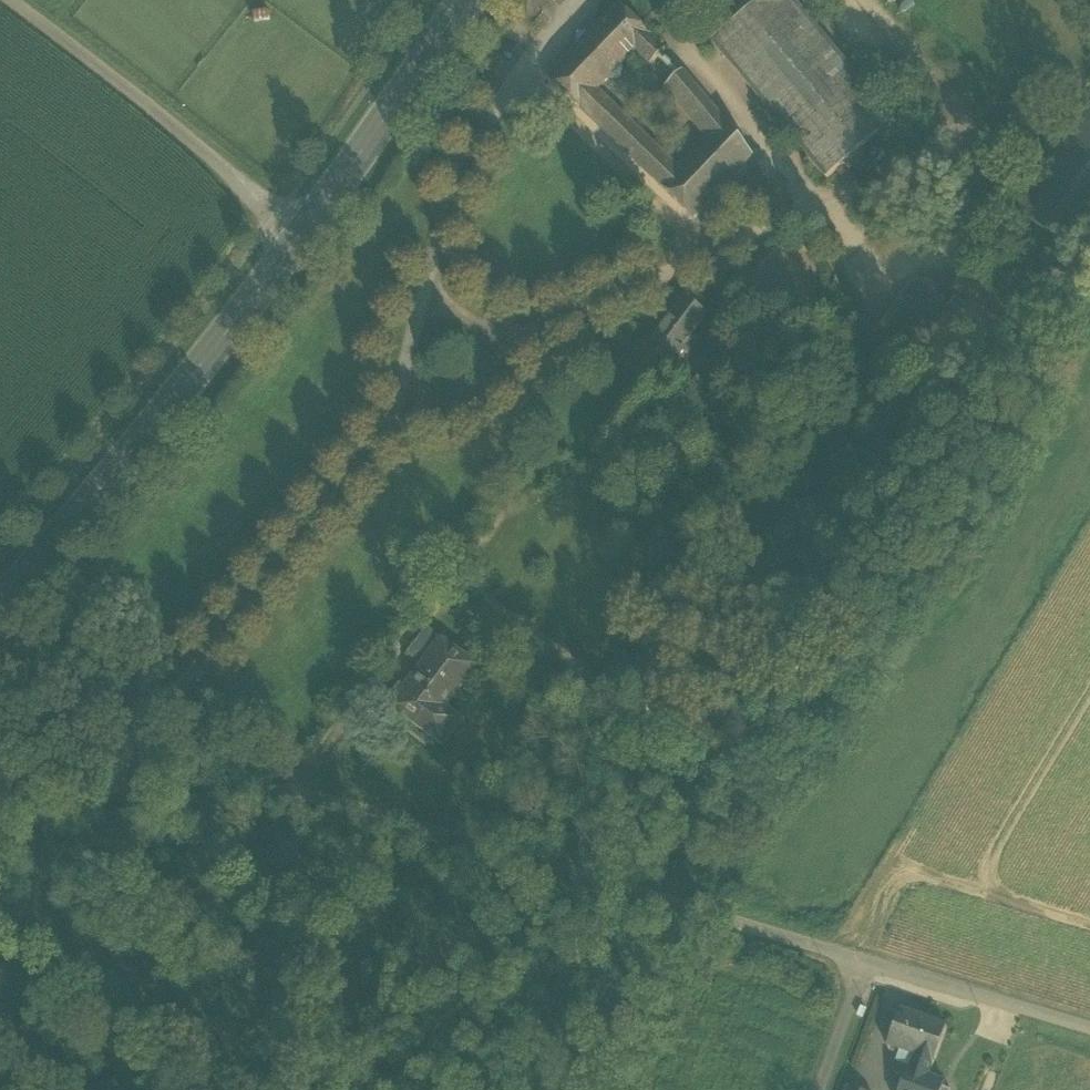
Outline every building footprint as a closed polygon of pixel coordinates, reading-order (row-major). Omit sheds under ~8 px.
[(712,42),(826,179),(895,123),(793,0),(764,0),(712,42)] [(619,6),(567,59),(597,90),(637,50),(650,65),(666,52),(619,6)] [(676,170),(597,90),(567,59),(549,78),(662,186),(676,170)] [(706,141),(724,121),(683,71),(665,88),(706,141)] [(706,141),(676,170),(662,186),(694,218),(754,156),(724,121),(706,141)] [(706,314),(687,299),(657,338),(681,356),(684,353),(687,355),(698,340),(691,334),(706,314)] [(681,356),(657,338),(643,357),(641,358),(631,371),(651,387),(668,365),(673,368),(681,356)] [(933,360),(917,349),(912,355),(928,366),(933,360)] [(422,667),(441,641),(428,632),(409,657),(422,667)] [(444,747),(463,722),(445,709),(466,680),(449,668),(460,654),(441,641),(422,667),(401,697),(413,707),(405,719),(444,747)] [(460,654),(449,668),(466,680),(470,683),(483,665),(476,659),(479,654),(475,651),(471,655),(463,650),(460,654)] [(413,707),(401,697),(392,708),(405,719),(413,707)] [(933,1063),(947,1026),(900,1010),(887,1047),(914,1056),(933,1063)] [(933,1063),(914,1056),(909,1069),(908,1068),(899,1089),(942,1089),(943,1088),(945,1082),(929,1076),(933,1063)]
